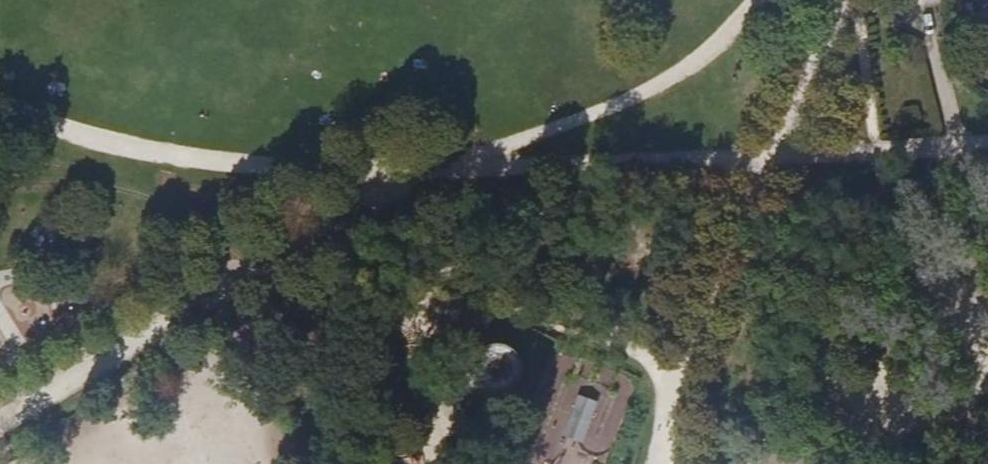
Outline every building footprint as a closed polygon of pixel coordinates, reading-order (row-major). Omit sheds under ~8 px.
[(478,313),(465,306),(454,328),(467,334),(478,313)] [(584,443),(599,403),(579,396),(563,435),(584,443)]
